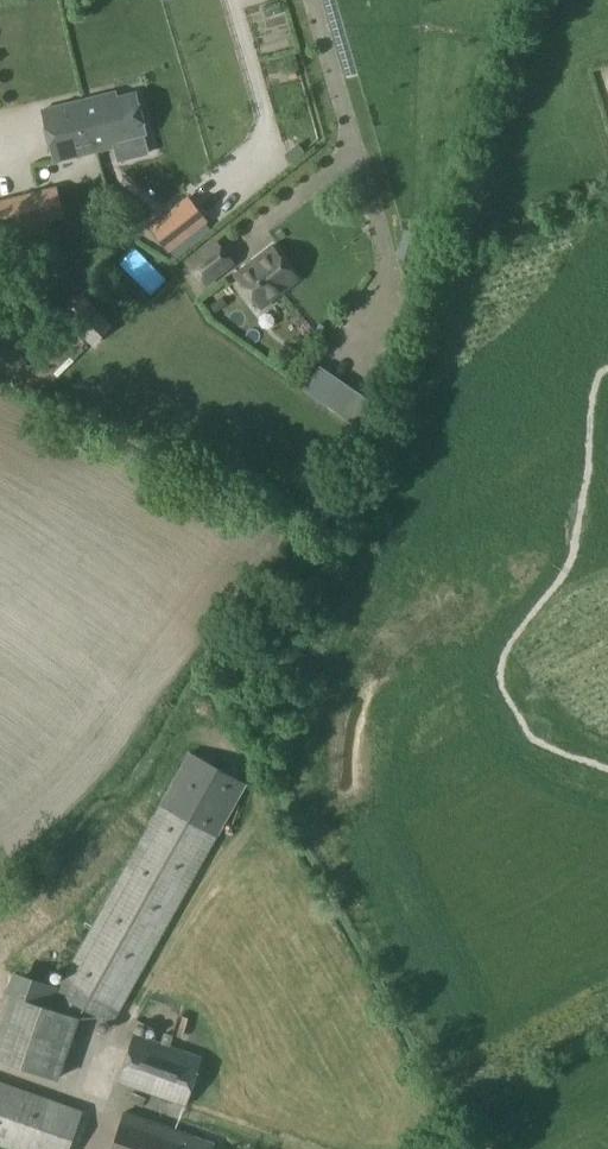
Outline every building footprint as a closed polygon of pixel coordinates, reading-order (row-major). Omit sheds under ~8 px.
[(115,146),(114,140),(146,132),(136,91),(103,98),(102,95),(42,109),(55,160),(115,146)] [(291,162),(298,157),(290,148),(284,154),(291,162)] [(46,221),(38,191),(0,201),(0,233),(46,221)] [(188,198),(150,227),(168,250),(206,221),(188,198)] [(231,262),(216,243),(190,264),(205,283),(231,262)] [(272,248),(237,276),(260,306),(296,278),(272,248)] [(210,298),(231,283),(226,276),(205,291),(210,298)] [(246,784),(189,752),(47,1006),(38,1003),(39,1002),(7,991),(0,1012),(0,1059),(54,1078),(75,1016),(73,1015),(78,1004),(111,1022),(215,836),(216,837),(246,784)] [(202,1057),(133,1033),(116,1082),(186,1106),(202,1057)] [(7,1148),(69,1148),(82,1110),(0,1081),(0,1146),(7,1148)] [(217,1144),(125,1111),(111,1148),(215,1148),(217,1144)]
